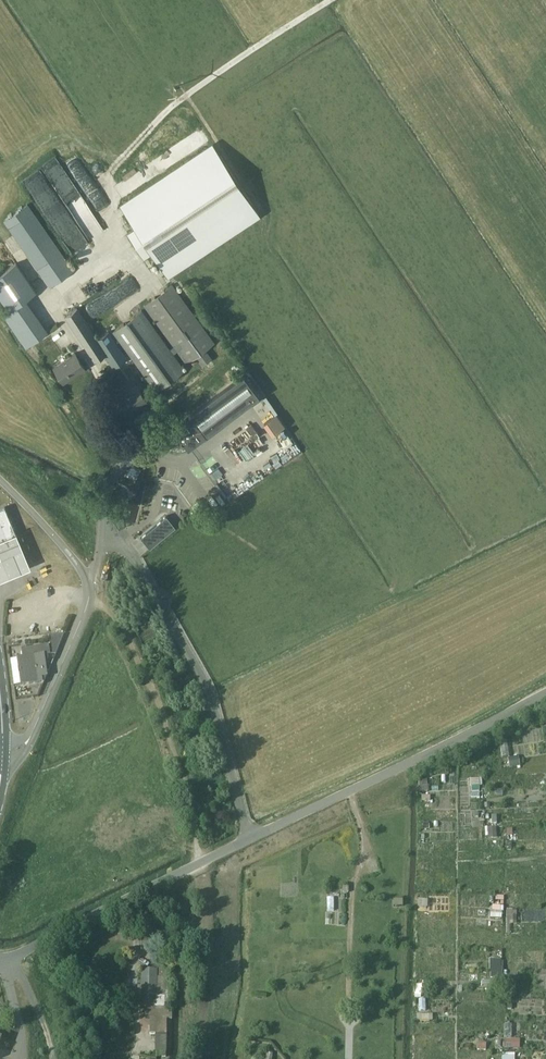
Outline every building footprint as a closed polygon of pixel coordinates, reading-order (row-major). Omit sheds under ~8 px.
[(128,233),(143,257),(152,251),(167,274),(259,213),(213,144),(121,205),(136,228),(128,233)] [(68,186),(75,182),(61,161),(46,172),(58,190),(63,187),(65,190),(69,187),(68,186)] [(51,286),(73,270),(26,204),(4,219),(51,286)] [(36,291),(16,262),(0,273),(0,296),(9,310),(25,298),(36,291)] [(173,352),(177,349),(187,362),(196,356),(202,365),(211,358),(204,349),(214,342),(171,284),(144,304),(174,345),(170,348),(142,309),(113,330),(156,389),(185,368),(173,352)] [(48,331),(25,298),(9,310),(3,314),(26,346),(48,331)] [(109,330),(97,338),(77,307),(65,315),(95,361),(104,354),(113,368),(126,358),(109,330)] [(63,381),(85,367),(75,352),(54,366),(63,381)] [(188,447),(258,395),(242,374),(172,426),(188,447)] [(146,400),(137,385),(133,380),(127,383),(112,393),(115,399),(125,414),(146,400)] [(252,403),(277,438),(290,429),(265,394),(252,403)] [(4,506),(0,508),(0,540),(15,534),(16,535),(17,534),(16,533),(4,506)] [(150,548),(176,526),(166,515),(141,537),(150,548)] [(15,536),(0,542),(0,583),(30,571),(15,536)] [(49,636),(50,645),(21,649),(23,658),(20,659),(23,685),(42,682),(41,677),(46,677),(43,656),(50,655),(50,654),(56,655),(64,635),(49,636)] [(498,837),(498,826),(504,826),(503,814),(492,814),(492,818),(486,818),(487,837),(498,837)] [(335,908),(335,896),(327,896),(327,908),(335,908)] [(426,919),(426,934),(436,934),(436,926),(439,926),(439,918),(426,919)] [(163,997),(153,997),(154,970),(141,969),(141,984),(138,984),(138,991),(140,991),(140,1004),(145,1005),(145,1019),(150,1019),(150,1034),(155,1034),(155,1053),(167,1053),(167,1019),(163,1019),(163,997)] [(506,1047),(522,1047),(522,1039),(506,1038),(506,1047)]
